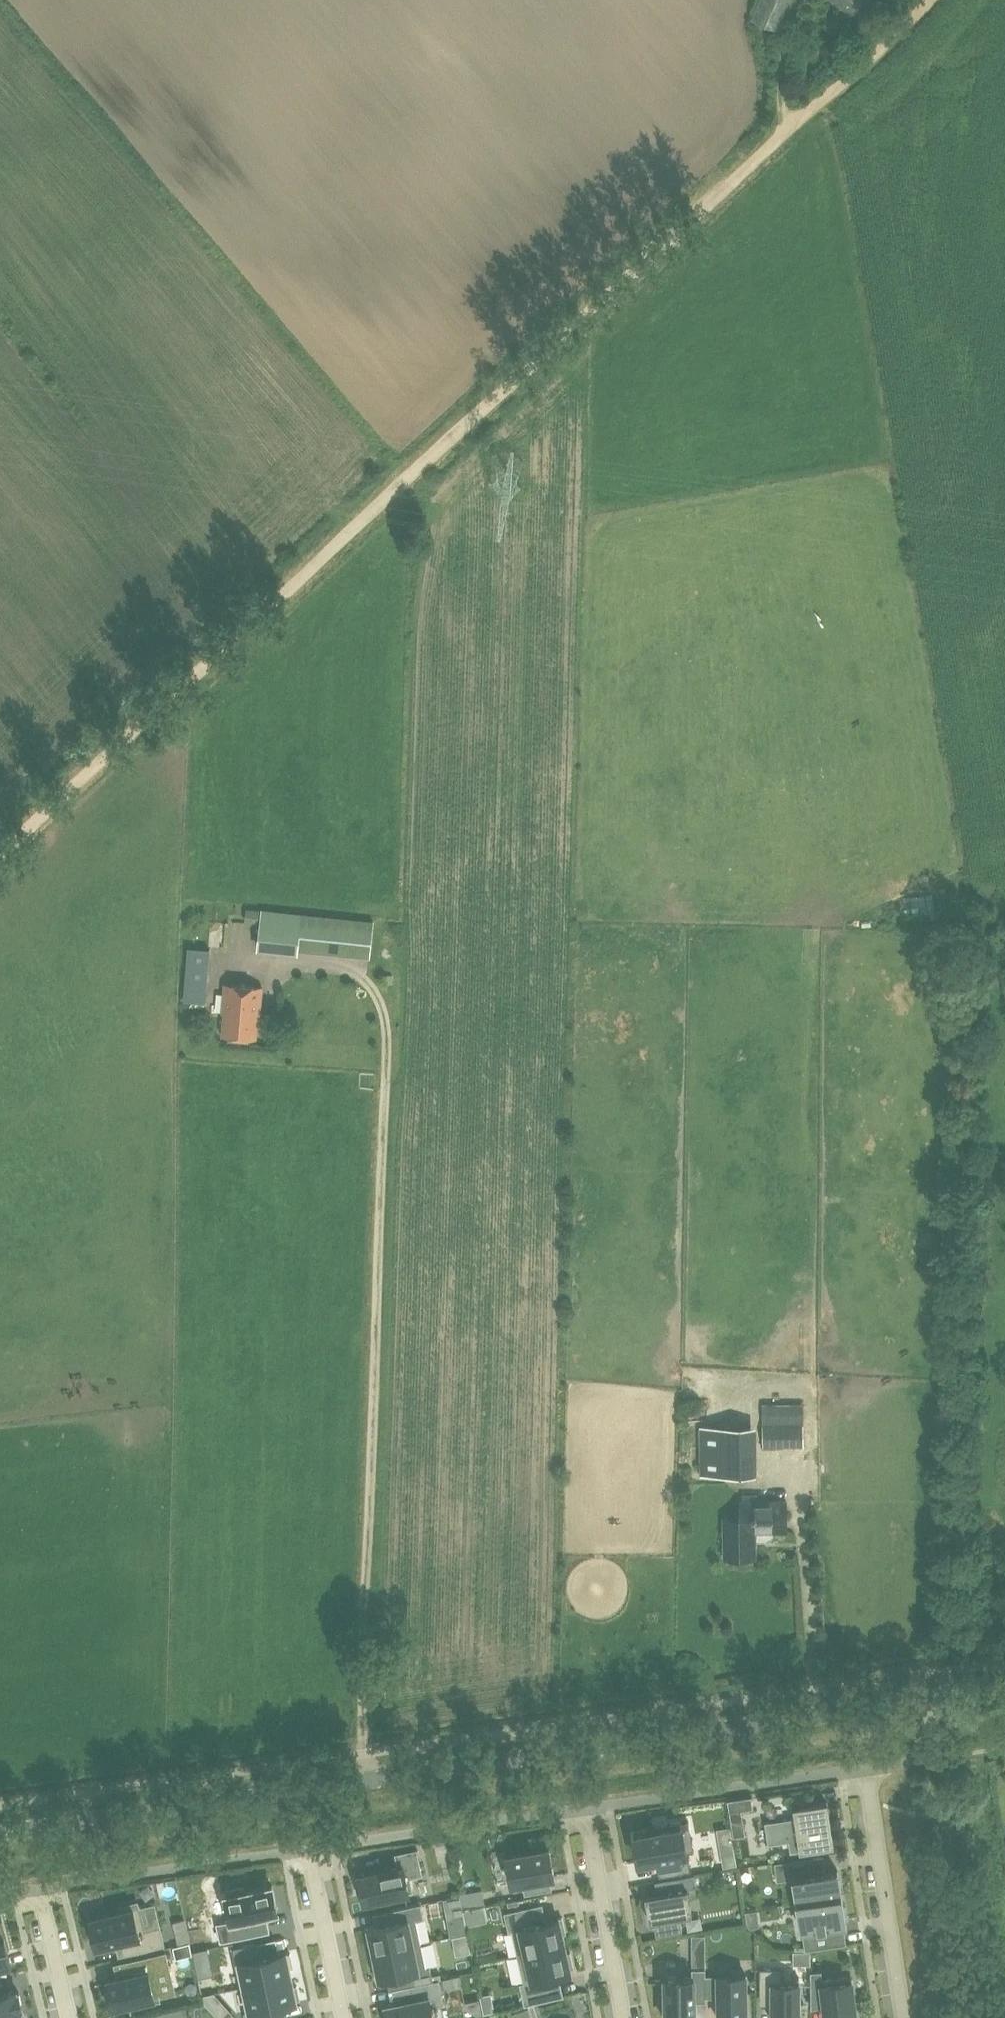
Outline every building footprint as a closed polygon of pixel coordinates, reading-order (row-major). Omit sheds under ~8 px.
[(777,30),(790,0),(760,0),(752,19),(777,30)] [(847,16),(865,0),(833,0),(847,16)] [(368,956),(373,920),(261,908),(256,950),(297,955),(298,949),(368,956)] [(210,949),(187,947),(183,1000),(206,1002),(210,949)] [(223,1012),(225,1012),(223,1035),(255,1037),(257,1019),(259,1018),(261,986),(225,983),(223,1012)] [(762,1402),(762,1424),(762,1447),(804,1447),(803,1402),(762,1402)] [(701,1474),(734,1474),(752,1474),(751,1426),(700,1426),(701,1474)] [(744,1496),(744,1501),(740,1501),(740,1530),(724,1530),(724,1557),(731,1557),(734,1560),(737,1562),(741,1562),(744,1560),(746,1557),(754,1557),(754,1541),(755,1541),(765,1541),(770,1539),(772,1536),(774,1531),(786,1531),(786,1501),(756,1501),(756,1496),(744,1496)] [(752,1796),(728,1799),(730,1811),(753,1808),(752,1796)] [(795,1817),(765,1821),(768,1843),(789,1840),(790,1851),(834,1844),(827,1801),(793,1806),(795,1817)] [(657,1863),(660,1876),(685,1872),(683,1859),(680,1859),(679,1853),(694,1851),(689,1820),(652,1827),(653,1830),(634,1833),(639,1861),(658,1857),(659,1863),(657,1863)] [(718,1835),(720,1849),(734,1847),(730,1826),(717,1829),(718,1835)] [(522,1880),(525,1893),(544,1890),(542,1877),(554,1875),(549,1847),(506,1855),(511,1882),(522,1880)] [(361,1891),(363,1902),(377,1899),(378,1904),(391,1902),(389,1896),(407,1892),(404,1878),(419,1875),(413,1849),(399,1852),(401,1864),(382,1868),(357,1873),(358,1878),(355,1879),(357,1892),(361,1891)] [(814,1856),(774,1861),(777,1880),(794,1877),(798,1903),(842,1896),(838,1869),(817,1872),(814,1856)] [(673,1890),(645,1895),(650,1922),(655,1921),(657,1932),(682,1927),(680,1916),(692,1914),(688,1888),(697,1886),(695,1874),(671,1878),(673,1890)] [(224,1919),(211,1922),(215,1936),(228,1934),(264,1925),(260,1906),(281,1902),(277,1884),(245,1891),(244,1888),(223,1891),(224,1896),(218,1896),(224,1919)] [(460,1893),(463,1908),(485,1904),(482,1888),(460,1893)] [(842,1896),(798,1903),(805,1949),(841,1944),(838,1924),(846,1923),(842,1896)] [(122,1911),(91,1918),(95,1937),(98,1936),(99,1944),(122,1939),(125,1952),(164,1944),(160,1925),(144,1929),(138,1902),(121,1907),(122,1911)] [(372,1943),(374,1952),(421,1943),(416,1919),(424,1917),(421,1903),(390,1909),(392,1922),(365,1928),(368,1944),(372,1943)] [(564,1943),(562,1933),(566,1932),(562,1917),(535,1923),(531,1905),(504,1911),(508,1931),(512,1930),(517,1952),(564,1943)] [(176,1934),(188,1931),(186,1918),(173,1921),(176,1934)] [(0,1920),(0,1964),(5,1963),(2,1951),(9,1949),(2,1920),(0,1920)] [(705,1937),(683,1944),(687,1955),(709,1948),(705,1937)] [(262,1941),(234,1946),(237,1961),(241,1961),(246,1985),(293,1975),(292,1967),(293,1966),(290,1953),(289,1953),(288,1951),(265,1956),(262,1941)] [(176,1958),(192,1954),(189,1942),(174,1946),(176,1958)] [(421,1943),(374,1952),(376,1962),(372,1963),(375,1979),(403,1973),(406,1985),(411,1984),(433,1980),(430,1966),(426,1967),(421,1943)] [(574,1967),(570,1952),(566,1953),(564,1943),(517,1952),(524,1981),(519,1982),(523,1999),(551,1993),(547,1978),(571,1972),(570,1968),(574,1967)] [(193,1952),(194,1960),(209,1956),(207,1948),(193,1952)] [(110,1992),(107,1993),(111,2011),(144,2003),(145,2005),(161,2002),(153,1970),(171,1966),(167,1951),(121,1962),(125,1978),(107,1983),(110,1992)] [(693,1955),(693,1967),(705,1966),(705,1955),(693,1955)] [(760,1967),(760,1994),(772,1994),(773,2017),(800,2017),(799,1975),(782,1975),(782,1967),(760,1967)] [(706,1968),(692,1968),(692,1976),(665,1976),(666,2017),(694,2017),(694,1995),(706,1994),(706,1974),(706,1968)] [(811,1970),(811,1998),(823,1997),(826,2017),(856,2017),(851,1975),(821,1978),(820,1969),(811,1970)] [(719,2017),(747,2017),(746,1973),(706,1974),(706,1994),(706,1996),(718,1996),(719,2017)] [(443,1978),(444,1987),(448,1986),(449,1988),(461,1985),(459,1974),(443,1978)] [(244,2011),(246,2017),(278,2017),(275,2004),(298,1999),(298,1998),(299,1998),(297,1986),(296,1986),(293,1975),(246,1985),(251,2009),(244,2011)] [(388,2017),(434,2017),(432,2005),(444,2003),(439,1978),(433,1980),(411,1984),(414,1999),(385,2005),(388,2017)] [(24,2015),(23,2009),(24,2008),(21,1992),(19,1992),(19,1991),(0,1995),(0,2017),(11,2017),(24,2015)] [(217,2017),(235,2017),(213,1993),(203,1996),(204,2004),(217,2017)]
